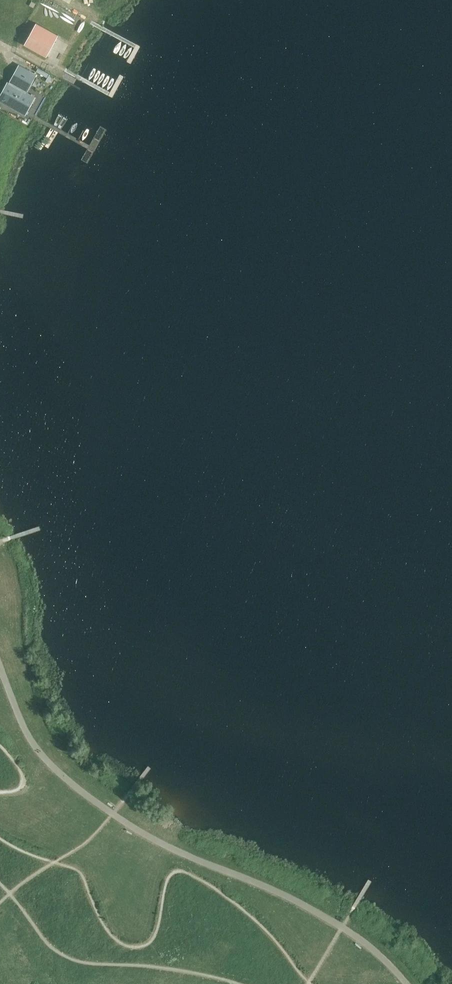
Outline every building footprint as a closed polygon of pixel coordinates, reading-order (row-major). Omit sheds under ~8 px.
[(46,56),(58,35),(36,23),(34,26),(24,44),(46,56)] [(36,74),(19,65),(16,70),(0,99),(0,100),(25,114),(35,97),(26,92),(36,74)]
